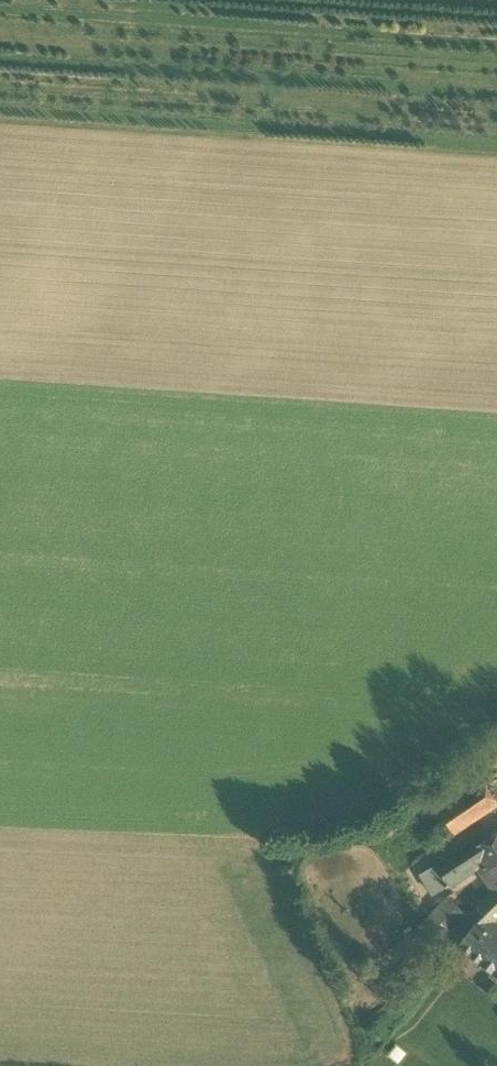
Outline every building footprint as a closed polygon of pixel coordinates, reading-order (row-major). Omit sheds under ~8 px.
[(484,785),(484,784),(474,791),(440,815),(454,834),(496,803),(496,802),(484,785)] [(437,866),(450,887),(450,888),(478,869),(482,874),(496,865),(496,834),(468,851),(465,847),(437,866)] [(482,874),(494,893),(478,908),(484,915),(483,915),(495,923),(496,921),(496,865),(482,874)] [(447,889),(450,887),(437,866),(421,875),(433,894),(446,887),(447,889)] [(437,935),(459,911),(445,898),(413,932),(430,948),(440,937),(437,935)] [(430,948),(442,958),(473,923),(459,911),(437,935),(440,937),(430,948)] [(483,915),(459,948),(496,977),(496,924),(495,923),(483,915)]
